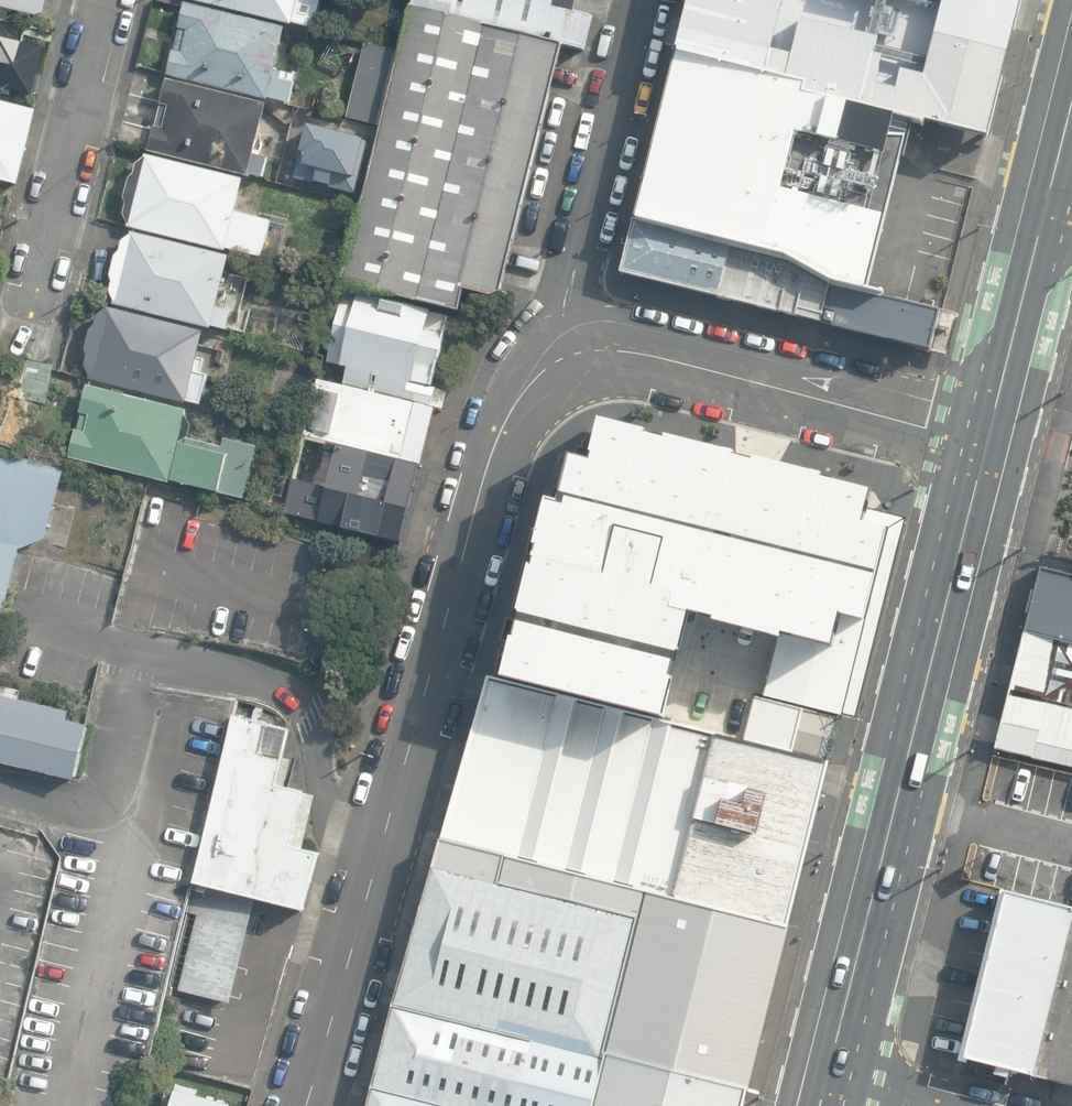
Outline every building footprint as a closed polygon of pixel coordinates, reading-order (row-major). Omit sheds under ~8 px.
[(45,18),(50,0),(0,0),(0,6),(45,18)] [(199,6),(316,33),(321,13),(300,8),(302,0),(196,0),(199,6)] [(407,4),(558,41),(578,46),(586,14),(552,6),(554,0),(408,0),(407,4)] [(681,53),(920,117),(1002,139),(1035,0),(694,0),(681,53)] [(558,41),(407,4),(339,281),(347,284),(449,308),(461,311),(466,289),(495,296),(558,41)] [(282,32),(183,8),(166,76),(287,106),(293,83),(271,77),(282,32)] [(46,50),(0,40),(0,93),(35,101),(46,50)] [(920,117),(681,53),(630,219),(783,256),(831,282),(872,292),(920,117)] [(265,106),(167,82),(150,151),(271,180),(277,157),(254,152),(265,106)] [(0,102),(0,182),(17,187),(37,112),(0,102)] [(365,142),(307,127),(294,179),(351,193),(365,142)] [(245,180),(148,157),(140,163),(137,174),(129,180),(125,198),(129,207),(126,217),(131,230),(264,260),(276,222),(237,214),(245,180)] [(783,256),(630,219),(618,273),(938,350),(949,311),(872,292),(831,282),(783,256)] [(230,257),(134,235),(125,241),(123,251),(115,257),(110,275),(115,284),(111,295),(117,307),(234,335),(239,314),(218,309),(230,257)] [(449,308),(347,284),(328,363),(348,368),(345,381),(426,401),(449,308)] [(203,328),(107,306),(98,312),(96,322),(87,328),(83,346),(87,355),(84,366),(90,378),(207,406),(212,385),(191,380),(203,328)] [(439,404),(426,401),(345,381),(316,374),(300,439),(423,469),(439,404)] [(202,412),(86,384),(71,451),(249,499),(259,453),(235,448),(232,458),(194,450),(202,412)] [(537,480),(489,674),(743,739),(754,695),(842,717),(890,522),(892,508),(890,497),(885,491),(878,488),(627,424),(604,424),(582,431),(560,449),(547,465),(537,480)] [(406,538),(423,469),(300,439),(283,508),(406,538)] [(0,453),(0,542),(29,548),(37,544),(67,545),(85,490),(65,486),(66,469),(0,453)] [(0,549),(0,646),(22,554),(0,549)] [(1047,567),(1030,633),(1071,644),(1071,573),(1047,567)] [(1030,633),(1001,748),(1071,768),(1071,644),(1030,633)] [(791,925),(831,761),(743,739),(489,674),(442,837),(791,925)] [(75,779),(88,724),(68,720),(70,711),(0,695),(0,762),(75,779)] [(754,695),(743,739),(831,761),(842,717),(754,695)] [(292,728),(234,714),(193,882),(256,898),(305,910),(321,852),(304,848),(316,796),(304,793),(305,791),(285,786),(291,759),(284,758),(292,728)] [(791,925),(442,837),(394,1004),(368,1105),(746,1105),(791,925)] [(231,1003),(256,898),(193,882),(186,912),(198,915),(179,990),(191,993),(231,1003)] [(1004,891),(962,1054),(1036,1076),(1071,911),(1071,908),(1004,891)] [(1036,1076),(1071,1085),(1071,911),(1036,1076)] [(170,1092),(166,1105),(225,1105),(170,1092)]
